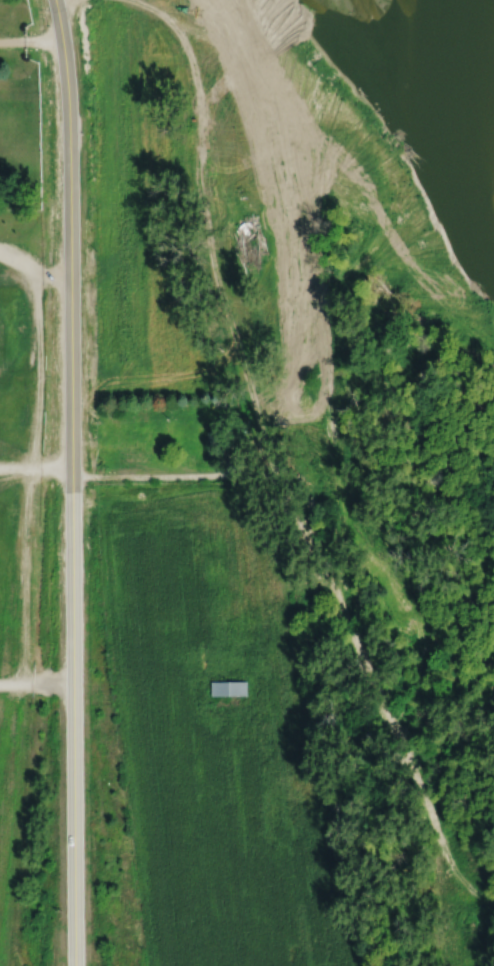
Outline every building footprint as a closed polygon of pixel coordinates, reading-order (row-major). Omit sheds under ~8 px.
[(210,681),(210,695),(246,695),(246,681),(210,681)]
